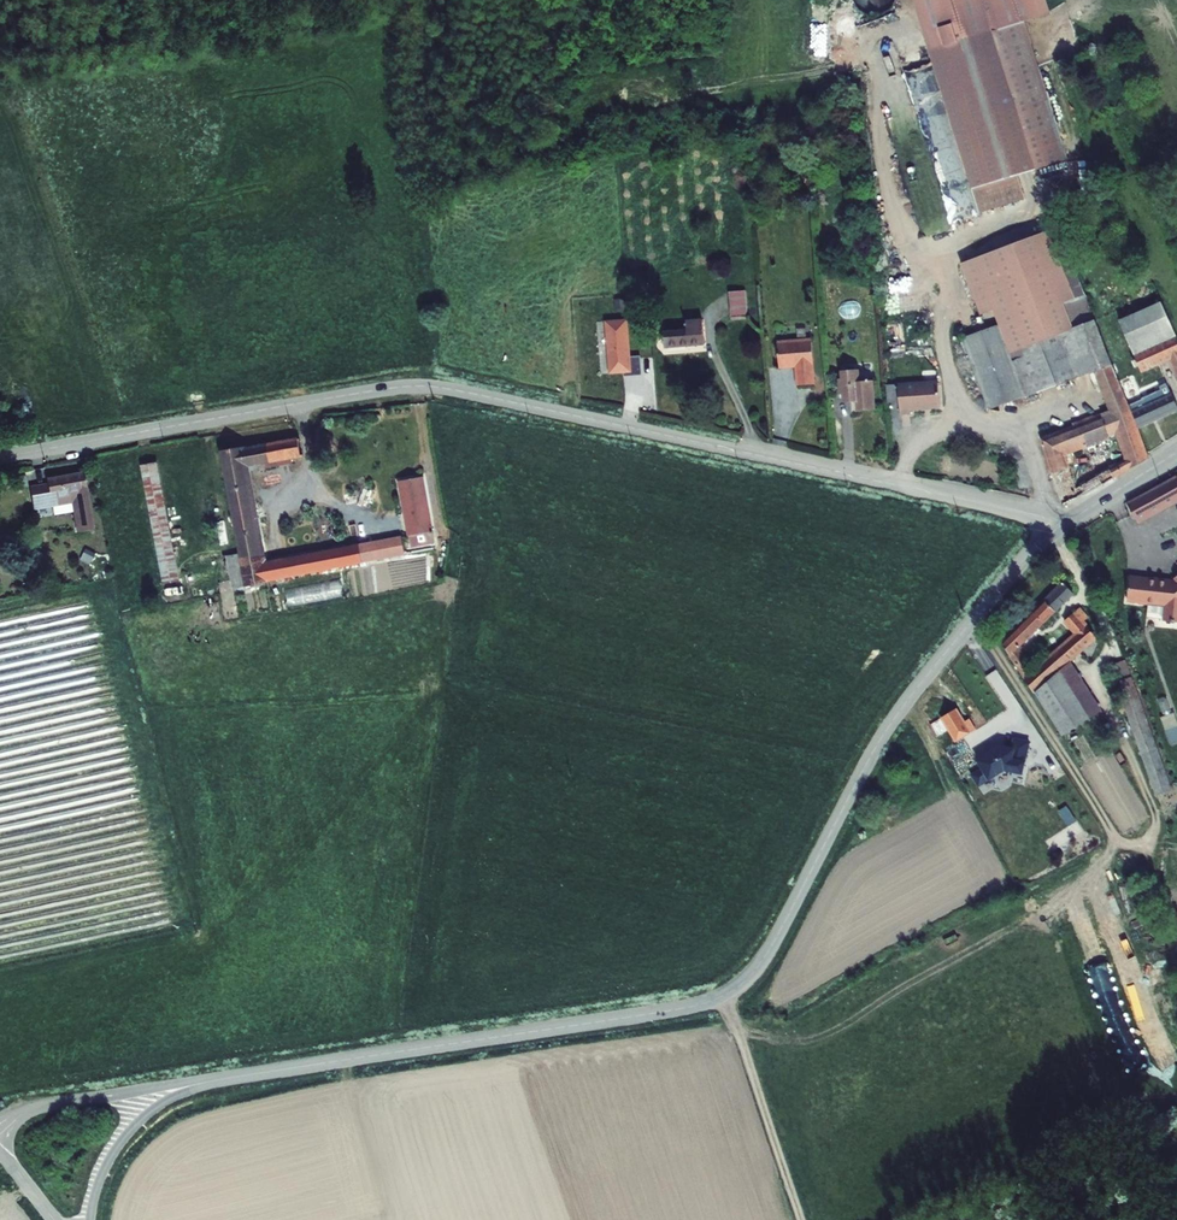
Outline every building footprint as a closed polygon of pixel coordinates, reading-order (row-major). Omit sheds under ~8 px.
[(1030,37),(1025,22),(931,50),(936,65),(1030,37)] [(980,213),(990,210),(983,185),(1018,175),(1067,160),(1030,37),(936,65),(980,213)] [(895,136),(922,236),(953,227),(926,127),(895,136)] [(983,185),(990,210),(1025,199),(1018,175),(983,185)] [(1070,284),(1047,229),(956,266),(976,316),(988,311),(994,326),(1023,397),(1092,369),(1083,346),(1100,339),(1076,282),(1070,284)] [(1173,334),(1151,282),(1108,300),(1130,353),(1173,334)] [(729,290),(729,319),(748,319),(748,290),(729,290)] [(888,296),(889,312),(917,311),(917,295),(888,296)] [(687,327),(665,329),(666,346),(705,344),(704,318),(687,319),(687,327)] [(631,356),(628,320),(607,321),(611,373),(624,372),(632,371),(631,356)] [(994,326),(958,341),(987,412),(1023,397),(994,326)] [(1110,362),(1117,379),(1119,378),(1123,387),(1121,388),(1136,425),(1176,408),(1169,391),(1157,397),(1153,389),(1136,397),(1131,386),(1135,384),(1130,374),(1168,357),(1176,377),(1176,343),(1173,334),(1130,353),(1110,362)] [(1108,410),(1039,438),(1061,503),(1080,494),(1082,496),(1100,485),(1095,474),(1074,487),(1063,452),(1117,431),(1127,456),(1106,468),(1111,479),(1147,457),(1100,339),(1083,346),(1092,369),(1108,410)] [(811,340),(777,343),(779,368),(795,367),(796,387),(814,385),(811,340)] [(643,375),(641,355),(631,356),(632,371),(624,372),(625,376),(643,375)] [(859,371),(845,372),(845,380),(838,381),(839,396),(846,395),(847,404),(860,403),(860,412),(874,411),(873,382),(860,383),(859,371)] [(908,416),(907,412),(936,410),(934,384),(895,387),(896,404),(897,417),(908,416)] [(896,404),(895,387),(883,388),(884,405),(896,404)] [(309,443),(294,446),(298,463),(313,460),(309,443)] [(294,446),(240,457),(243,473),(298,463),(294,446)] [(240,457),(216,460),(235,591),(259,586),(260,586),(257,564),(243,473),(240,457)] [(157,463),(141,466),(163,582),(179,578),(157,463)] [(1106,468),(1095,474),(1100,485),(1111,479),(1106,468)] [(50,479),(51,481),(55,503),(76,500),(79,519),(94,516),(87,473),(50,479)] [(424,542),(411,477),(387,481),(401,547),(424,542)] [(1176,504),(1176,482),(1176,480),(1127,506),(1138,525),(1176,504)] [(51,481),(36,483),(41,506),(55,503),(51,481)] [(96,528),(94,516),(79,519),(82,531),(96,528)] [(354,544),(358,565),(395,557),(390,536),(354,544)] [(354,544),(257,564),(260,586),(358,565),(354,544)] [(1128,579),(1126,603),(1137,604),(1137,605),(1146,606),(1146,605),(1147,601),(1162,603),(1161,607),(1165,607),(1163,623),(1176,625),(1176,577),(1172,581),(1173,582),(1171,583),(1168,583),(1169,582),(1146,580),(1146,581),(1128,579)] [(1065,585),(1004,646),(1039,692),(1084,654),(1090,660),(1105,646),(1100,640),(1104,635),(1083,611),(1069,624),(1079,636),(1037,674),(1021,653),(1043,632),(1048,637),(1055,630),(1057,613),(1076,597),(1065,585)] [(1084,654),(1039,692),(1072,736),(1107,710),(1096,680),(1090,660),(1084,654)] [(1175,789),(1133,676),(1116,682),(1158,795),(1175,789)] [(1161,715),(1170,743),(1176,741),(1176,711),(1161,715)] [(944,715),(930,722),(943,746),(957,738),(944,715)] [(1022,772),(1029,740),(1013,737),(1011,747),(1000,744),(977,760),(982,768),(972,774),(979,785),(1005,768),(1022,772)]
